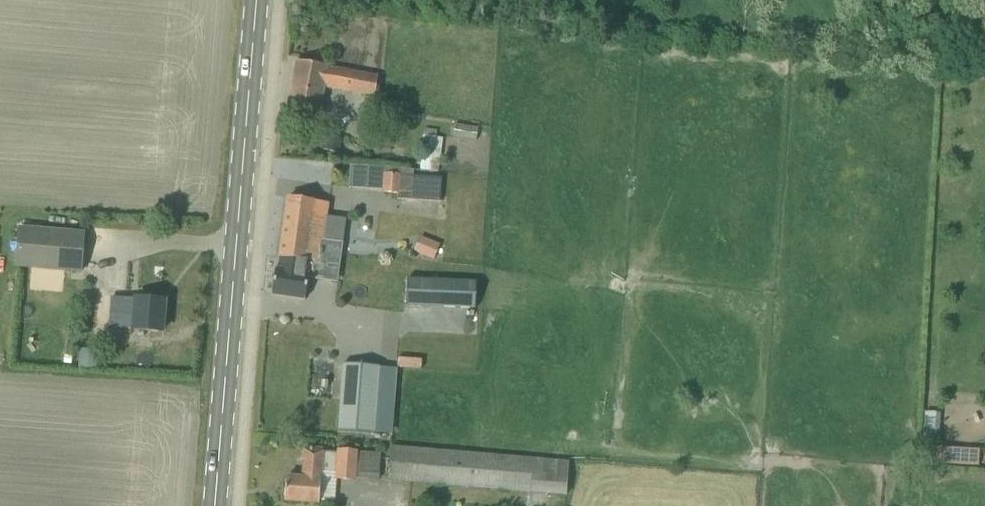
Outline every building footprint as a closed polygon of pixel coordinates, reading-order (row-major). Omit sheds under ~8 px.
[(324,88),(374,98),(378,76),(296,61),(288,107),(319,113),(324,88)] [(442,160),(441,137),(425,137),(425,161),(442,160)] [(385,168),(368,167),(366,190),(384,190),(385,175),(385,170),(385,168)] [(399,176),(385,175),(384,193),(398,194),(399,176)] [(442,178),(399,176),(398,194),(398,200),(441,202),(442,178)] [(280,257),(310,261),(321,263),(329,205),(288,197),(288,198),(280,257)] [(17,231),(14,270),(80,275),(83,235),(17,231)] [(413,251),(433,260),(441,244),(421,235),(413,251)] [(275,269),(271,295),(305,300),(310,261),(280,257),(280,258),(279,270),(275,269)] [(476,308),(477,282),(407,280),(406,306),(476,308)] [(162,332),(164,302),(135,299),(135,300),(115,298),(114,313),(134,315),(132,330),(162,332)] [(376,435),(380,366),(343,364),(338,432),(376,435)] [(391,446),(388,482),(566,497),(569,461),(391,446)] [(933,463),(984,467),(984,459),(977,459),(977,450),(934,447),(933,463)] [(356,482),(359,451),(337,449),(337,453),(322,452),(323,450),(305,449),(302,479),(286,478),(284,501),(317,504),(321,472),(335,473),(335,480),(356,482)]
